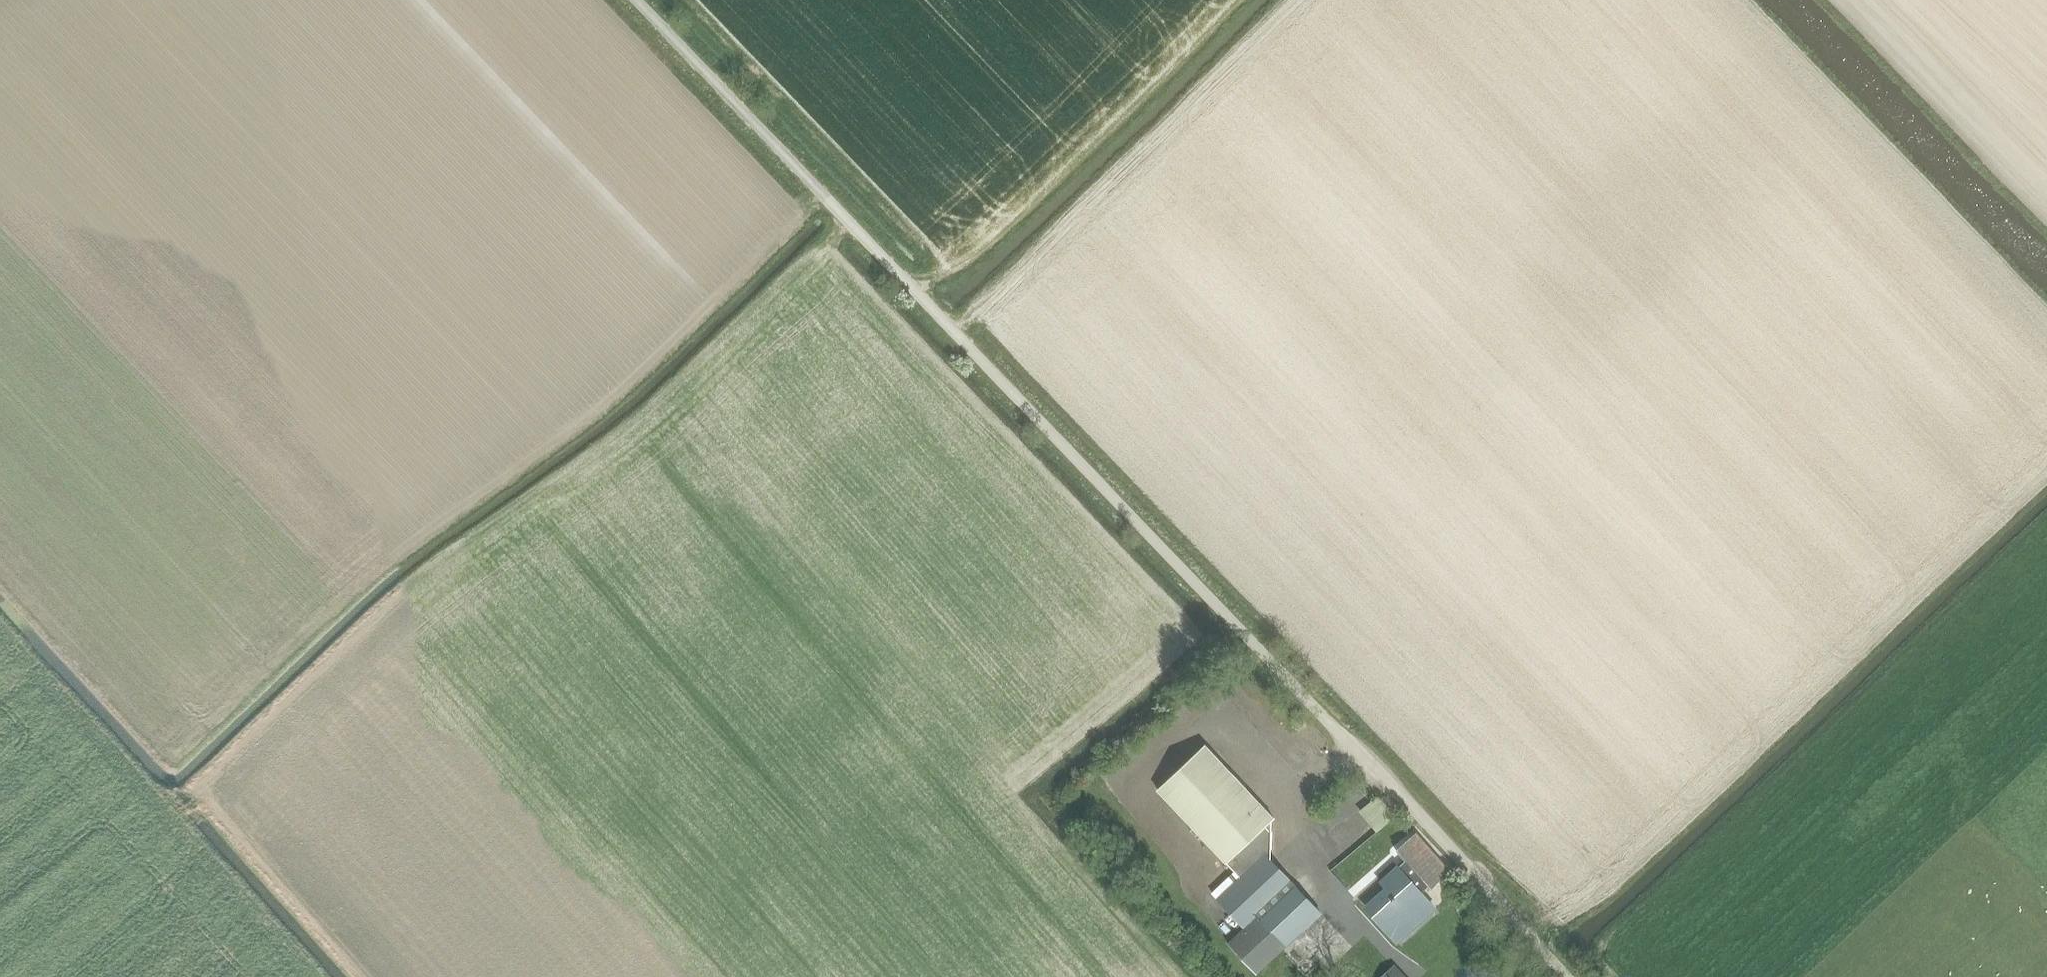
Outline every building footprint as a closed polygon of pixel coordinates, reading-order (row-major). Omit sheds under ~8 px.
[(1258,976),(1321,915),(1265,856),(1265,851),(1271,851),(1271,835),(1266,829),(1274,821),(1204,747),(1156,793),(1232,872),(1211,893),(1219,901),(1218,901),(1247,931),(1230,948),(1258,976)] [(1379,834),(1399,818),(1381,796),(1361,812),(1379,834)] [(1431,887),(1449,871),(1416,834),(1398,850),(1397,849),(1396,851),(1405,860),(1382,882),(1385,886),(1364,905),(1399,942),(1435,909),(1420,892),(1428,886),(1430,889),(1432,888),(1431,887)] [(1394,963),(1379,976),(1406,976),(1394,963)]
